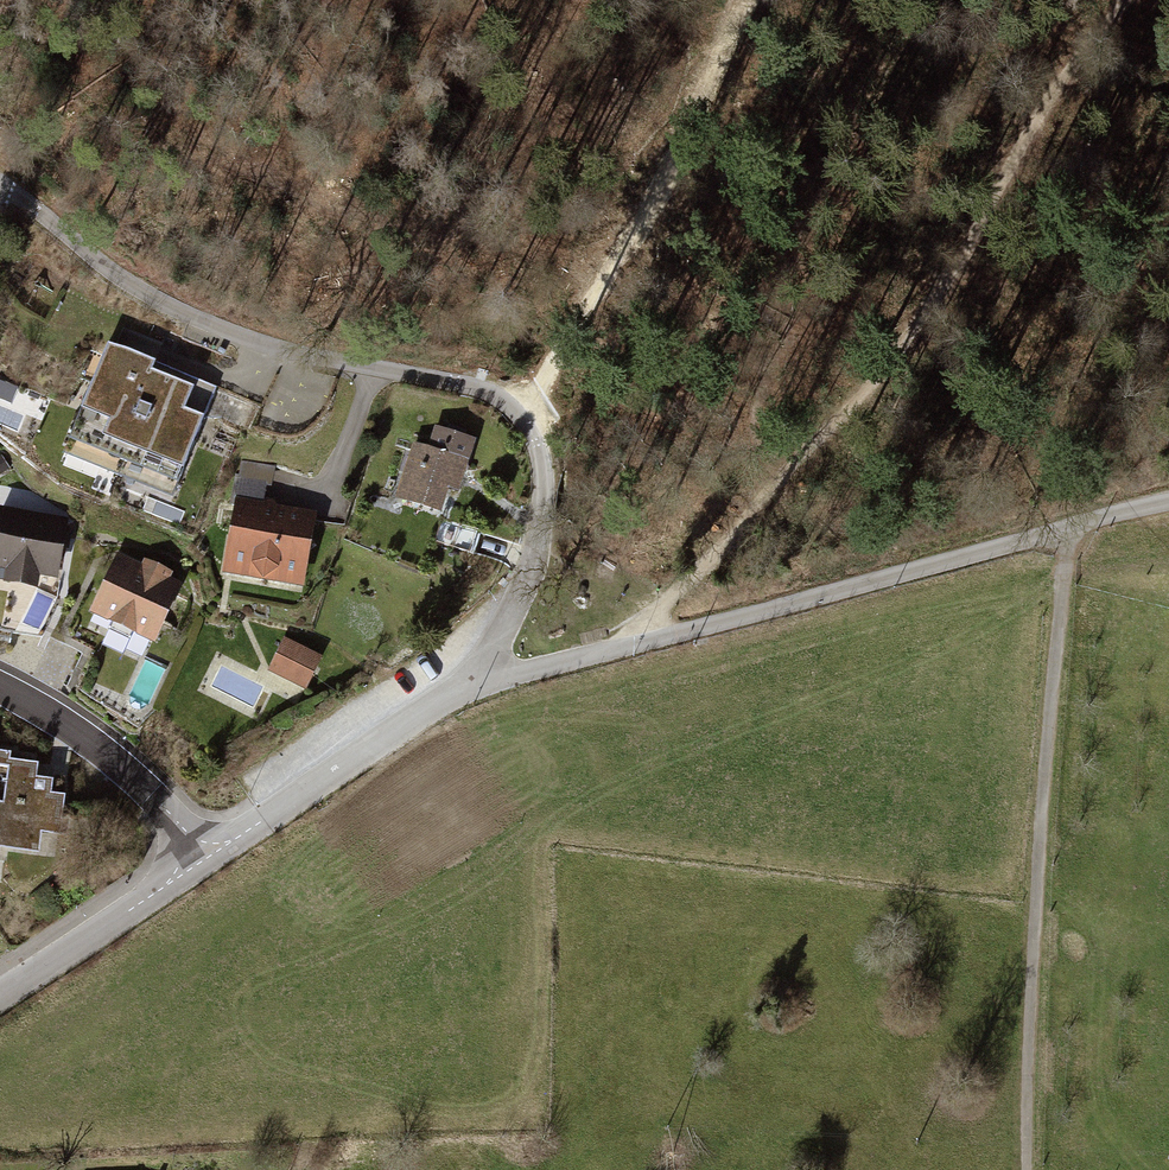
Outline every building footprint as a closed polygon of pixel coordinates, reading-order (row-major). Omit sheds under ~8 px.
[(211,388),(103,343),(57,452),(165,497),(211,388)] [(465,449),(409,432),(385,510),(440,527),(465,449)] [(308,510),(227,498),(216,571),(297,584),(308,510)] [(0,507),(0,571),(2,571),(0,582),(33,588),(35,576),(55,579),(65,518),(0,507)] [(168,577),(170,572),(142,559),(140,564),(115,552),(87,611),(151,642),(180,582),(168,577)] [(323,665),(282,645),(267,675),(308,695),(323,665)] [(42,857),(44,837),(68,839),(74,786),(32,782),(35,760),(0,757),(0,853),(42,857)]
